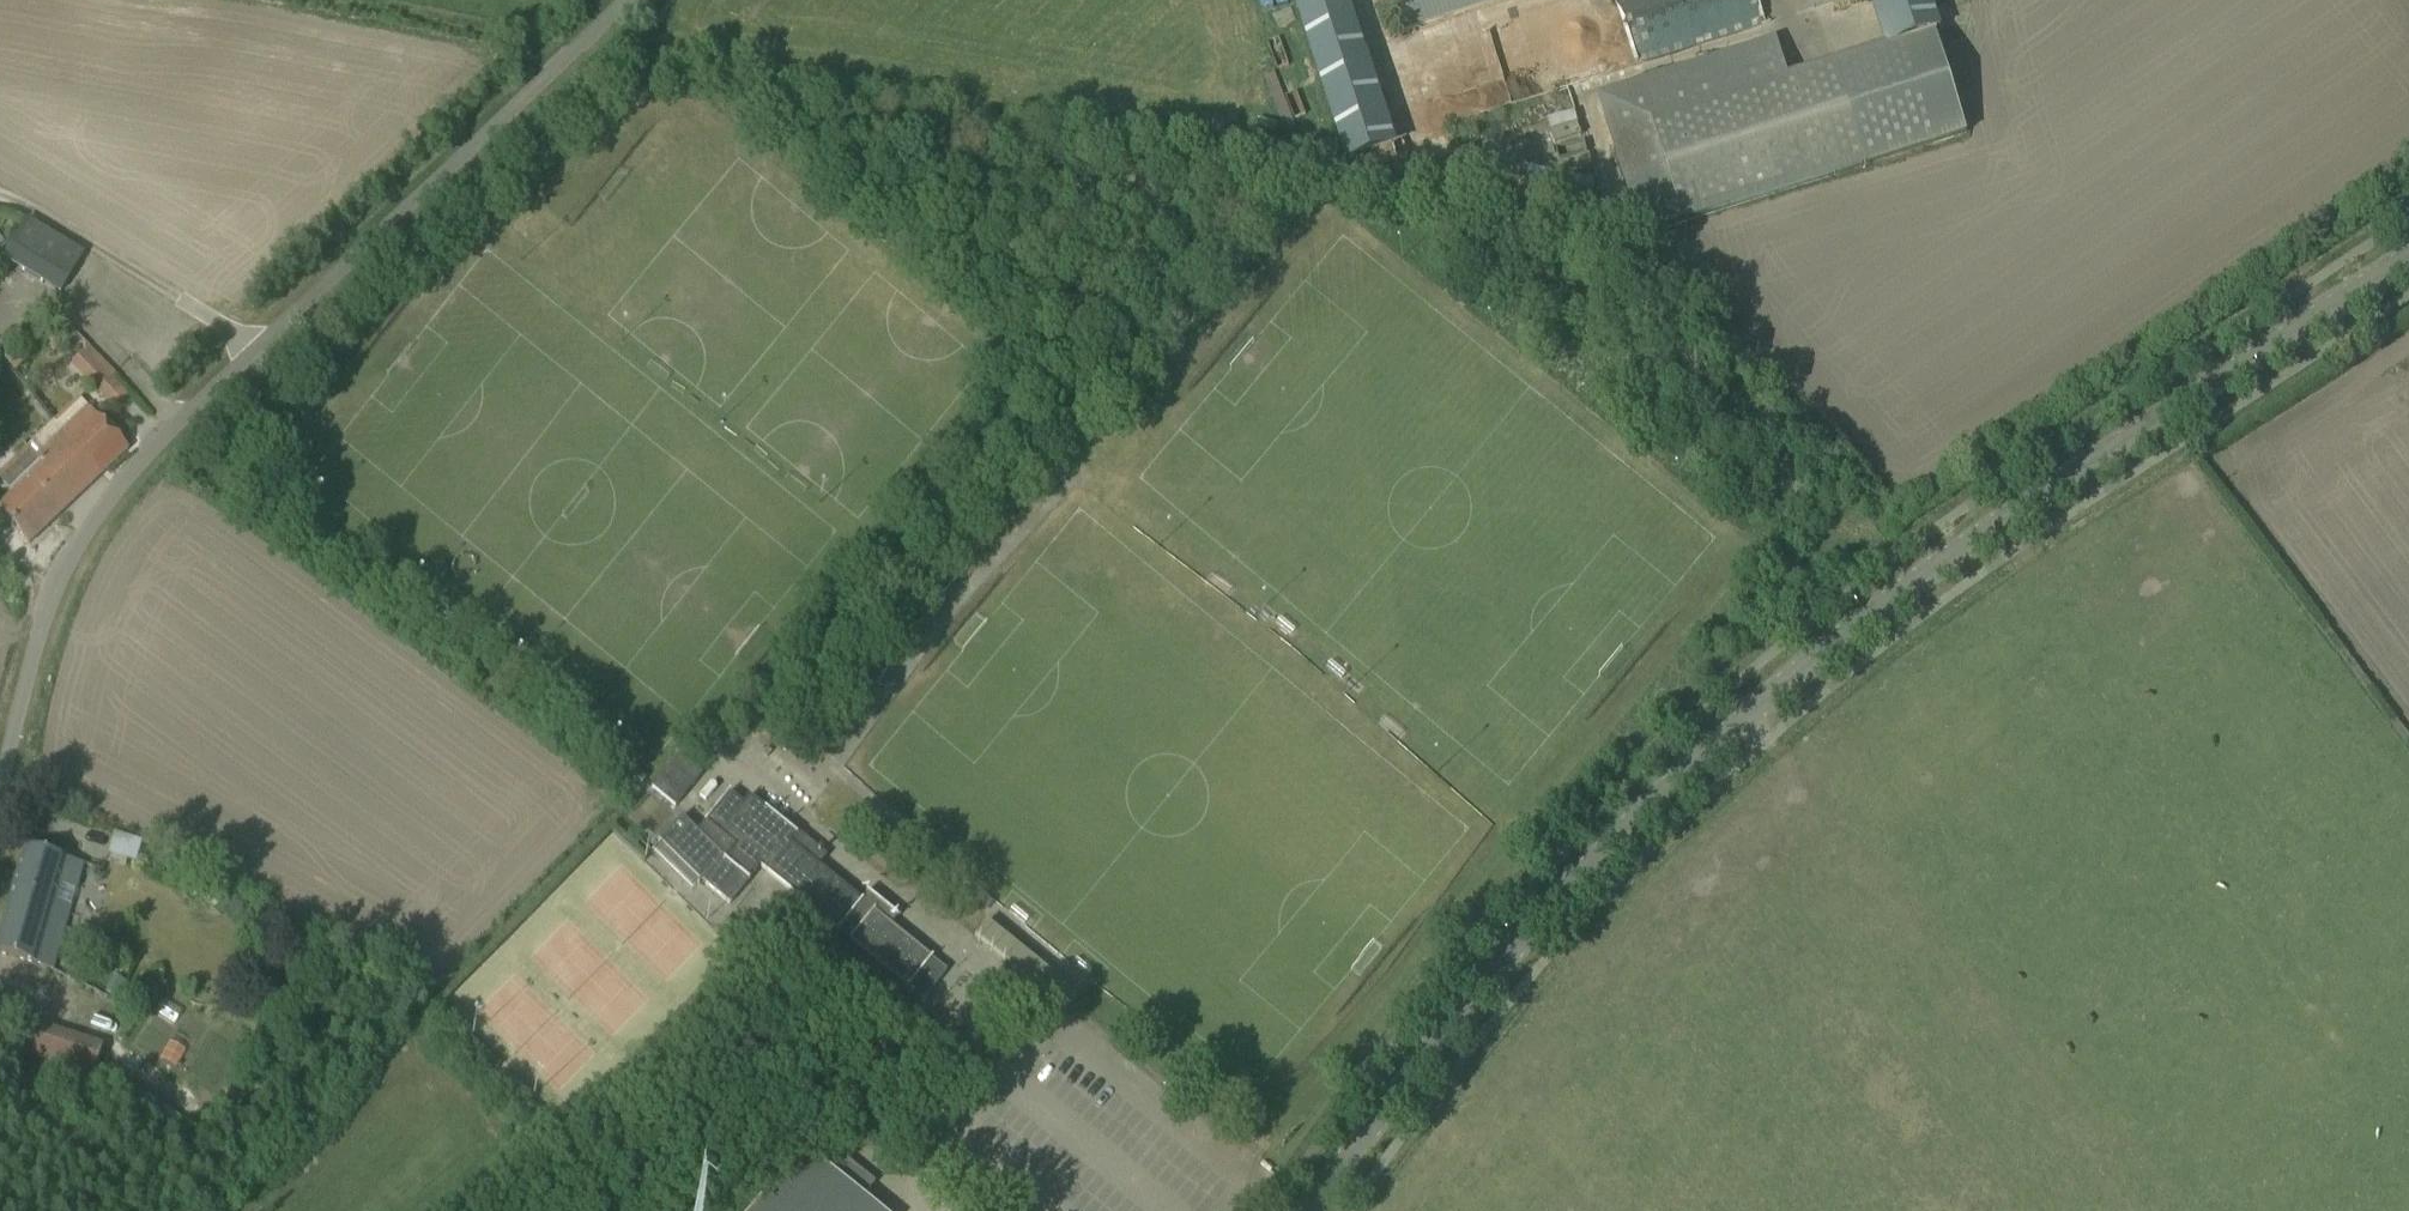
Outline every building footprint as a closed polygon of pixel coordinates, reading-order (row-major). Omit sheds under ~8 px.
[(1404,152),(1363,0),(1307,0),(1352,166),(1404,152)] [(1404,33),(1505,0),(1393,0),(1404,33)] [(1598,93),(1642,234),(1968,131),(1936,30),(1789,76),(1776,37),(1598,93)] [(25,220),(1,260),(60,294),(83,254),(25,220)] [(8,242),(0,230),(0,248),(8,242)] [(102,388),(119,369),(91,344),(74,363),(102,388)] [(0,509),(0,514),(28,543),(127,449),(89,409),(78,398),(0,473),(0,481),(14,496),(0,509)] [(670,766),(692,785),(701,774),(679,756),(670,766)] [(652,789),(675,807),(684,797),(661,778),(652,789)] [(728,792),(696,832),(724,859),(749,879),(759,866),(923,1000),(946,971),(890,925),(897,917),(867,893),(860,901),(789,843),(796,835),(748,797),(742,805),(728,792)] [(724,859),(696,832),(682,818),(683,817),(682,816),(657,841),(702,884),(731,906),(750,880),(749,879),(724,859)] [(115,836),(108,861),(132,868),(139,844),(115,836)] [(83,865),(24,848),(0,931),(0,954),(53,969),(72,903),(56,898),(59,886),(76,891),(83,865)] [(102,1046),(60,1033),(34,1023),(23,1054),(92,1078),(102,1046)] [(751,1210),(879,1210),(862,1198),(874,1183),(845,1159),(833,1174),(802,1149),(751,1210)]
